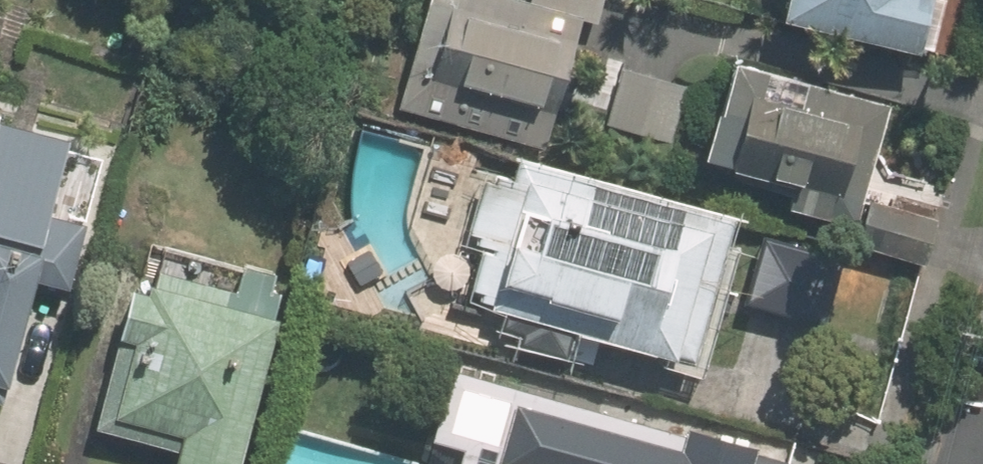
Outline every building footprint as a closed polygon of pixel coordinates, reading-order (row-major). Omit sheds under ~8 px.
[(590,16),(583,13),(537,0),(431,0),(401,106),(546,146),(557,109),(564,110),(590,16)] [(786,14),(909,47),(922,0),(790,0),(786,14)] [(739,62),(712,159),(796,183),(788,209),(849,225),(883,101),(739,62)] [(628,69),(613,125),(673,140),(688,86),(628,69)] [(67,135),(0,117),(0,390),(67,135)] [(748,222),(539,165),(533,188),(499,179),(480,249),(496,254),(484,297),(493,298),(492,306),(505,309),(503,313),(518,317),(513,333),(534,339),(530,349),(579,364),(586,337),(693,366),(695,358),(709,362),(748,222)] [(932,218),(867,200),(855,243),(921,260),(932,218)] [(92,238),(60,230),(46,283),(78,292),(92,238)] [(850,258),(776,239),(758,305),(831,325),(850,258)] [(281,312),(273,311),(279,286),(272,283),(276,266),(247,258),(239,288),(161,266),(154,289),(138,286),(125,332),(119,330),(92,426),(184,450),(181,458),(200,463),(239,463),(281,312)] [(459,463),(826,463),(828,458),(457,355),(438,424),(468,432),(459,463)]
